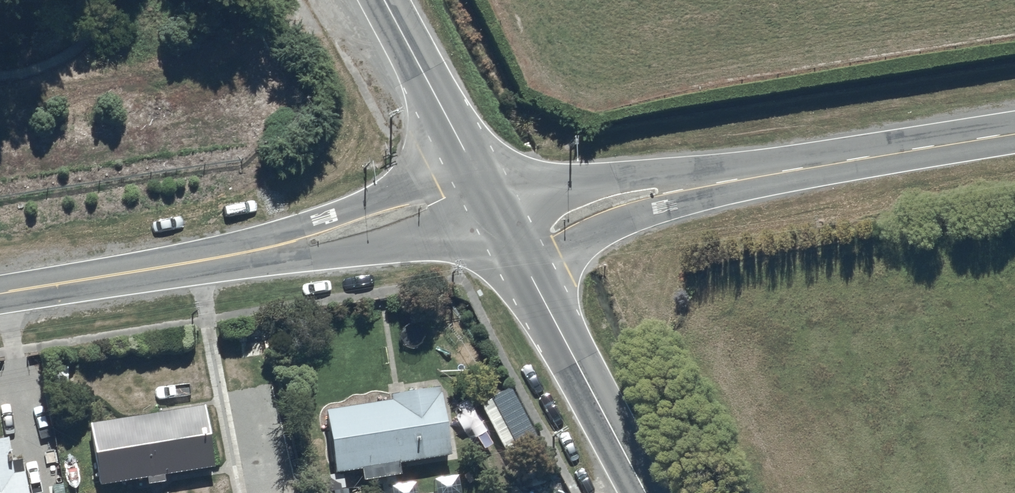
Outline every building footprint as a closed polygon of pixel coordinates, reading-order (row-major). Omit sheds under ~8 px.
[(388,403),(325,413),(335,477),(362,473),(364,485),(399,479),(397,468),(450,460),(439,394),(388,402),(388,403)] [(213,471),(203,410),(90,428),(100,489),(213,471)] [(23,465),(14,467),(12,458),(8,459),(6,445),(0,446),(0,492),(27,492),(23,465)]
